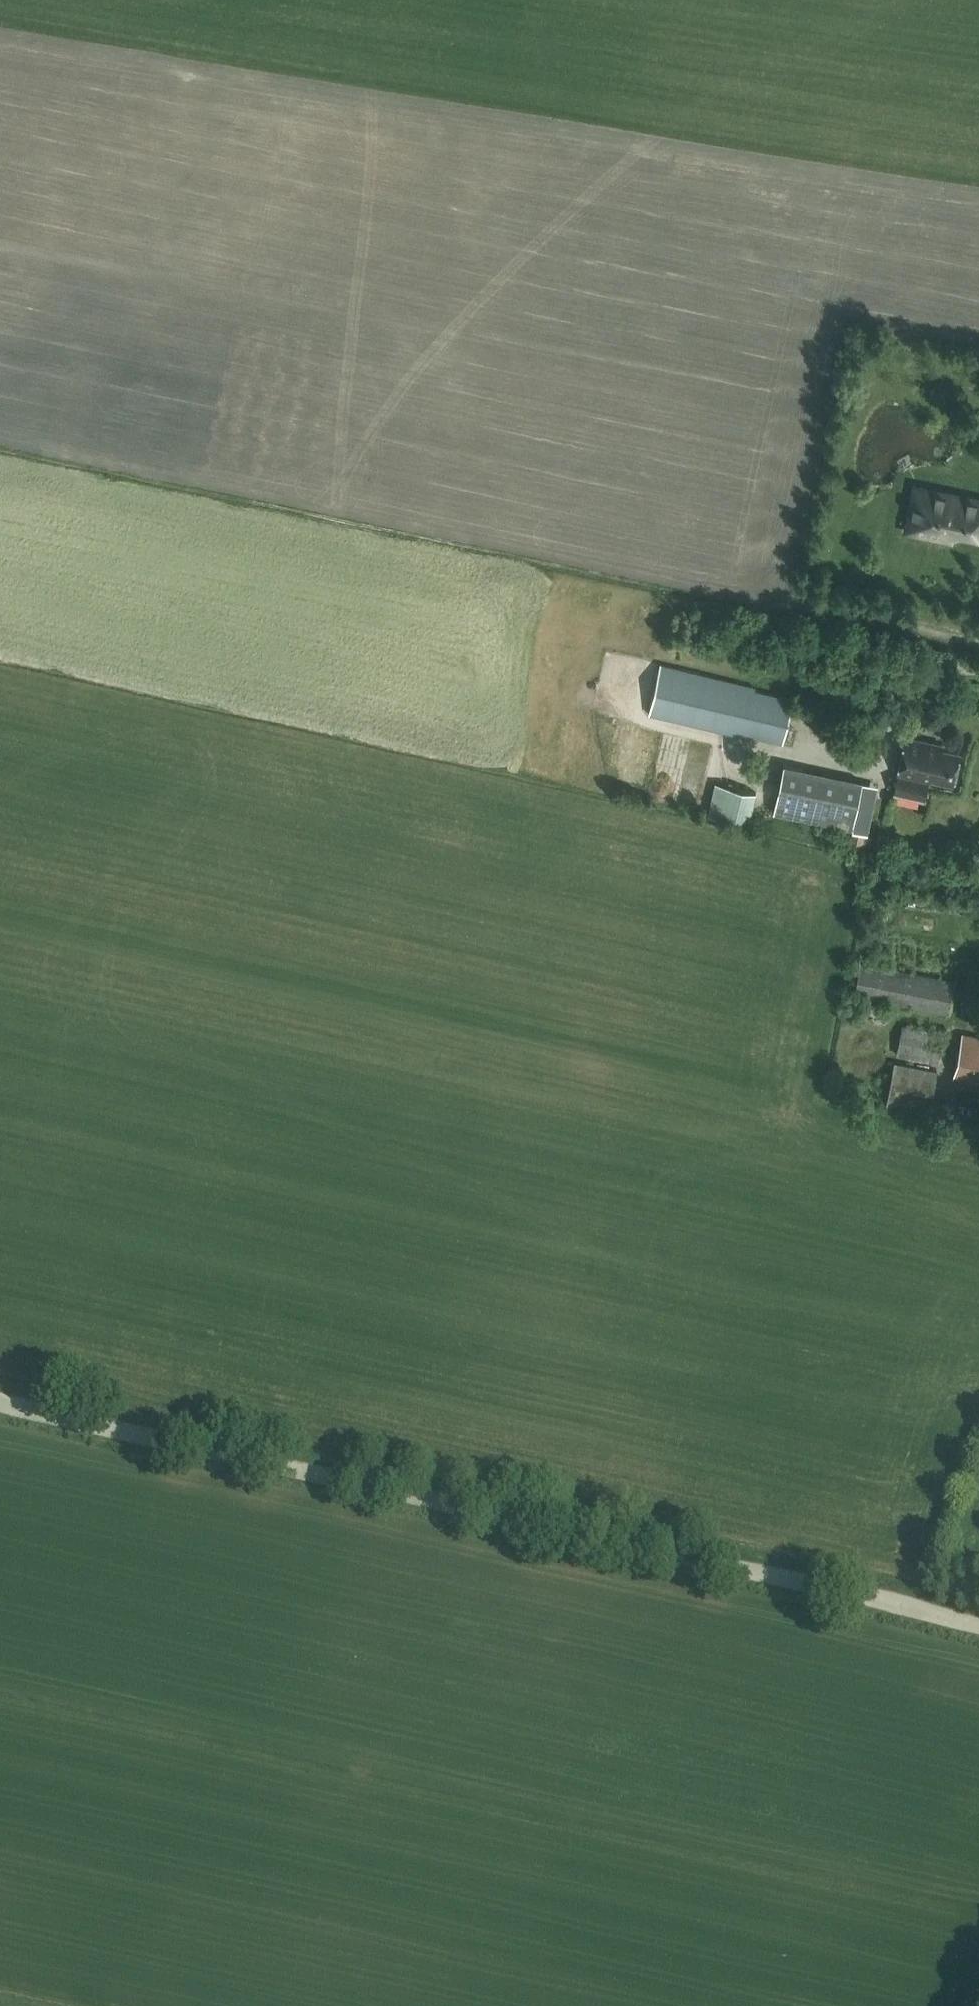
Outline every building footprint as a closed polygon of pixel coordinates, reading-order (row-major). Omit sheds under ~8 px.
[(929,490),(916,487),(907,530),(941,537),(953,539),(955,530),(978,535),(978,500),(929,490)] [(744,732),(782,741),(792,698),(754,689),(755,687),(680,669),(668,717),(744,735),(744,732)] [(899,773),(895,791),(924,798),(928,780),(929,780),(930,778),(953,783),(960,752),(942,748),(943,744),(906,736),(898,773),(899,773)] [(784,764),(773,812),(852,829),(863,781),(784,764)] [(715,782),(708,814),(749,824),(757,792),(715,782)] [(853,831),(850,846),(869,850),(872,835),(853,831)] [(948,1014),(955,980),(861,961),(854,995),(948,1014)] [(962,1033),(953,1077),(978,1082),(978,1036),(962,1033)] [(929,1111),(931,1102),(937,1070),(894,1061),(887,1103),(929,1111)]
